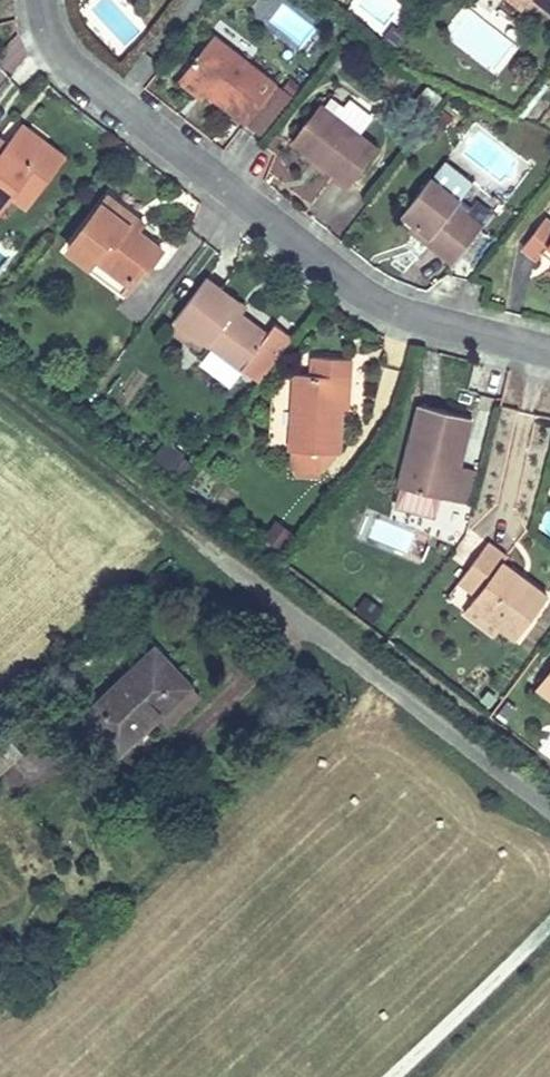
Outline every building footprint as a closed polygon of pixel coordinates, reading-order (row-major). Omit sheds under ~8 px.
[(394,12),(379,0),(362,0),(358,5),(384,26),(394,12)] [(549,14),(549,0),(532,0),(549,14)] [(214,37),(183,75),(244,124),(276,84),(214,37)] [(294,98),(276,84),(244,124),(262,139),(294,98)] [(376,148),(320,104),(297,133),(320,151),(314,158),(348,185),(376,148)] [(10,197),(25,178),(41,190),(65,158),(45,142),(42,145),(19,128),(6,145),(0,153),(0,210),(10,197)] [(320,151),(297,133),(292,140),(314,158),(320,151)] [(398,165),(376,148),(348,185),(369,202),(398,165)] [(443,163),(402,214),(415,224),(430,235),(425,241),(453,264),(482,227),(454,205),(471,185),(443,163)] [(25,178),(10,197),(26,209),(41,190),(25,178)] [(109,197),(68,247),(88,263),(95,254),(129,282),(143,263),(148,267),(161,249),(136,230),(123,219),(128,212),(109,197)] [(143,223),(128,212),(123,219),(136,230),(143,223)] [(523,244),(539,257),(549,244),(549,222),(545,218),(523,244)] [(430,235),(415,224),(410,231),(425,241),(430,235)] [(129,282),(95,254),(87,265),(125,295),(148,267),(143,263),(129,282)] [(206,278),(175,318),(259,384),(293,339),(274,325),(266,335),(226,304),(232,297),(206,278)] [(240,303),(232,297),(226,304),(234,311),(240,303)] [(296,374),(292,450),(337,454),(340,408),(343,376),(350,377),(351,359),(312,355),(311,376),(296,374)] [(350,377),(343,376),(340,408),(348,409),(350,377)] [(419,405),(397,486),(441,498),(451,463),(459,465),(472,420),(419,405)] [(157,456),(186,476),(197,460),(168,440),(157,456)] [(459,465),(451,463),(441,498),(463,504),(472,468),(459,465)] [(488,544),(458,580),(474,595),(469,602),(500,626),(514,637),(547,597),(504,563),(507,559),(488,544)] [(365,593),(354,604),(372,621),(383,609),(365,593)] [(469,602),(469,601),(464,610),(493,635),(500,626),(469,602)] [(154,649),(83,714),(116,750),(140,728),(143,731),(160,714),(169,725),(200,696),(154,649)] [(539,687),(549,696),(549,672),(539,687)] [(0,734),(0,773),(21,754),(1,733),(0,734)]
